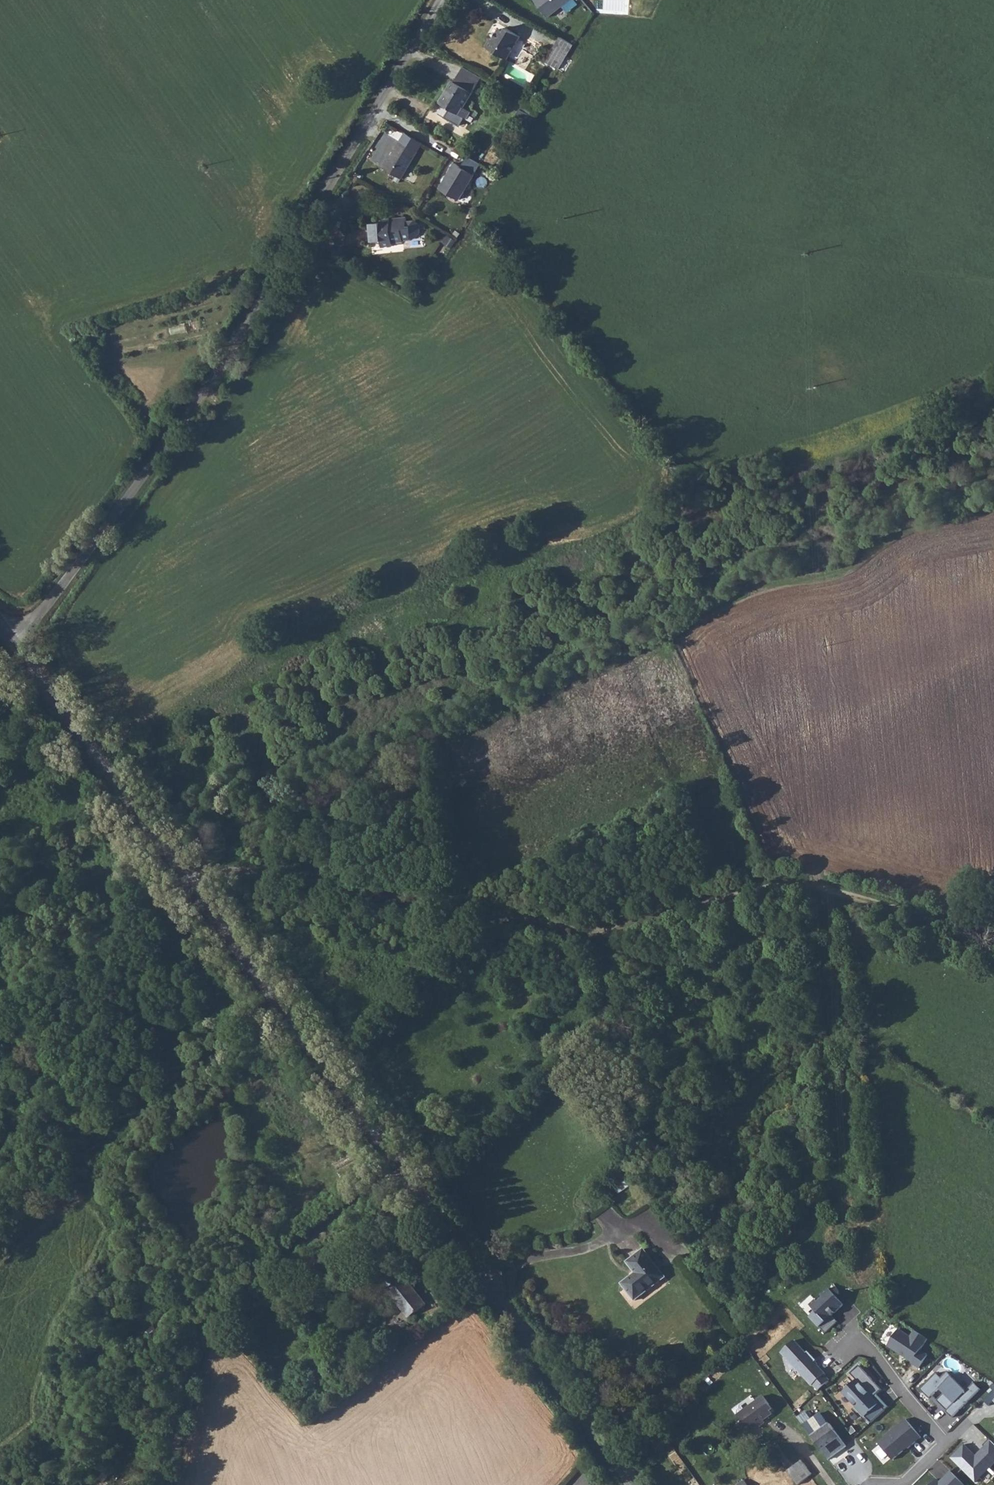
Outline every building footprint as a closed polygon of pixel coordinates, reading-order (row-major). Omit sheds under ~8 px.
[(571,0),(536,0),(551,17),(571,0)] [(523,39),(507,29),(505,32),(499,29),(491,41),(489,40),(484,47),(508,63),(511,58),(518,63),(528,47),(521,43),(523,39)] [(577,46),(564,38),(548,63),(562,71),(577,46)] [(483,77),(467,66),(457,83),(454,81),(441,104),(465,119),(470,111),(464,107),(483,77)] [(517,120),(527,128),(533,118),(522,111),(517,120)] [(403,178),(423,146),(406,135),(391,160),(388,158),(383,166),(403,178)] [(455,164),(439,189),(459,199),(481,164),(468,157),(462,167),(455,164)] [(385,219),(371,218),(369,235),(380,236),(379,242),(389,243),(390,240),(400,241),(401,239),(409,240),(409,238),(413,239),(418,235),(419,227),(415,222),(407,222),(408,218),(385,216),(385,219)] [(627,1306),(658,1282),(637,1254),(619,1267),(628,1279),(615,1289),(627,1306)] [(390,1297),(408,1322),(427,1309),(408,1284),(390,1297)] [(838,1321),(833,1316),(845,1304),(829,1287),(810,1305),(815,1311),(810,1316),(826,1332),(838,1321)] [(899,1328),(888,1348),(921,1366),(929,1353),(922,1350),(929,1337),(915,1329),(912,1335),(899,1328)] [(781,1352),(818,1390),(832,1377),(795,1339),(781,1352)] [(871,1423),(889,1406),(877,1392),(881,1388),(860,1365),(851,1372),(857,1378),(843,1391),(871,1423)] [(922,1387),(952,1418),(981,1389),(975,1382),(967,1390),(948,1371),(942,1377),(937,1372),(922,1387)] [(767,1413),(761,1405),(735,1423),(744,1436),(756,1430),(759,1433),(772,1425),(765,1416),(767,1413)] [(842,1450),(848,1446),(823,1410),(811,1418),(806,1412),(800,1416),(832,1464),(846,1455),(842,1450)] [(893,1460),(922,1436),(907,1417),(878,1441),(893,1460)] [(976,1482),(993,1465),(993,1441),(991,1438),(975,1453),(965,1442),(951,1456),(976,1482)] [(951,1469),(940,1480),(937,1478),(930,1484),(967,1484),(951,1469)] [(784,1479),(788,1484),(803,1484),(804,1484),(805,1483),(797,1470),(784,1479)]
